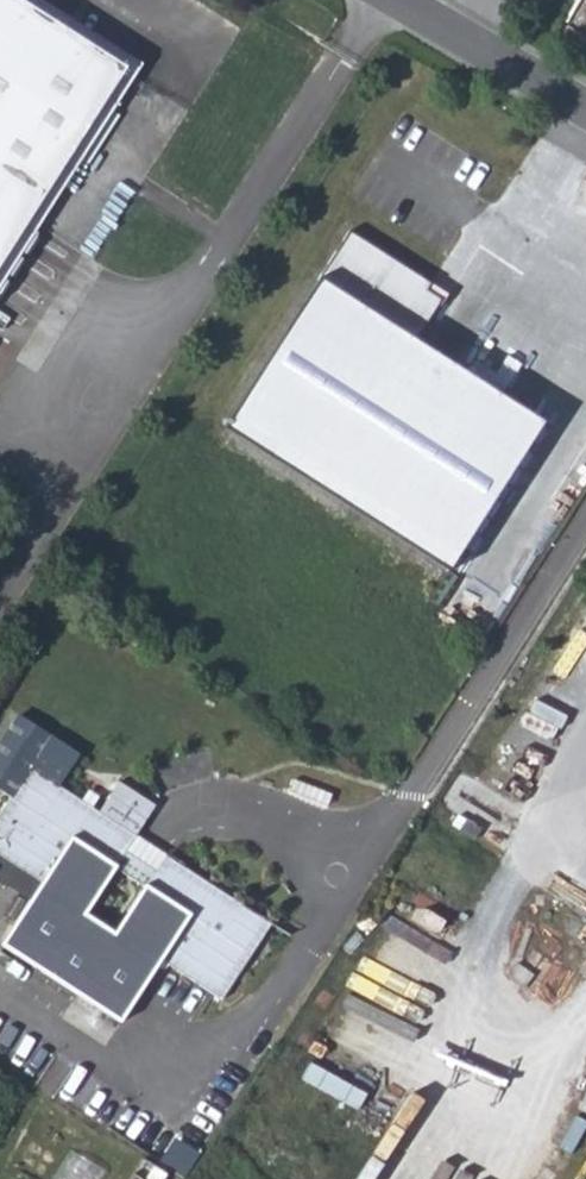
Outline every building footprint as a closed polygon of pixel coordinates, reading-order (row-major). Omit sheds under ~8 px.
[(35,237),(32,235),(22,228),(125,68),(18,0),(0,0),(0,292),(35,237)] [(125,68),(22,228),(32,235),(141,65),(40,0),(19,0),(125,68)] [(350,230),(224,427),(448,571),(545,421),(417,339),(443,298),(428,289),(432,282),(350,230)] [(34,794),(3,775),(0,779),(0,859),(38,884),(0,944),(0,947),(119,1024),(159,960),(221,1000),(260,939),(229,919),(229,918),(154,870),(144,885),(100,857),(110,841),(66,813),(56,806),(35,793),(34,794)] [(62,796),(56,806),(66,813),(73,802),(62,796)] [(154,870),(110,841),(100,857),(144,885),(154,870)]
